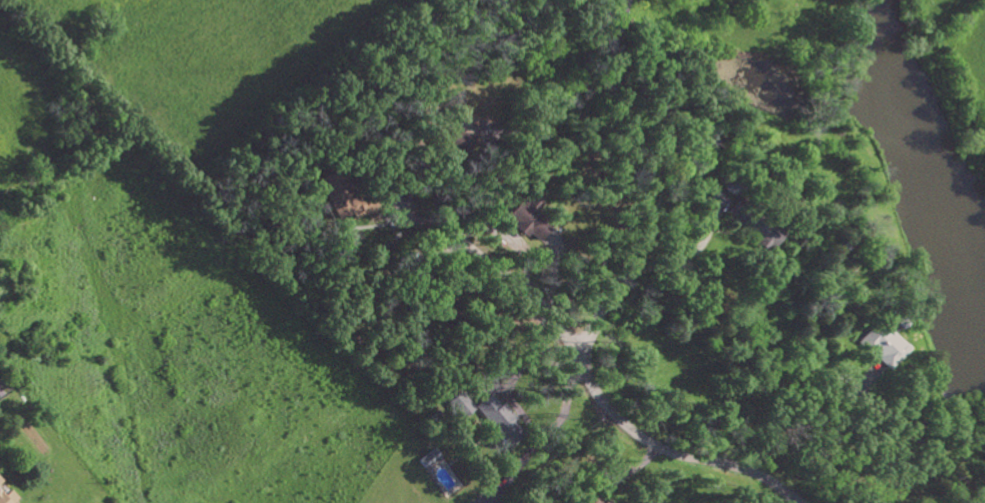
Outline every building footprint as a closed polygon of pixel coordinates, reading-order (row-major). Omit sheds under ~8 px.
[(465,155),(468,135),(441,130),(437,150),(465,155)] [(317,181),(328,203),(325,205),(335,223),(364,209),(360,200),(352,203),(337,172),(317,181)] [(537,244),(550,225),(534,214),(541,205),(526,194),(506,221),(537,244)] [(770,252),(782,236),(752,214),(740,230),(770,252)] [(888,372),(909,350),(888,330),(885,334),(876,325),(858,343),(888,372)] [(462,421),(474,412),(461,394),(448,403),(462,421)] [(442,459),(437,450),(419,460),(424,469),(442,459)] [(11,492),(4,498),(0,494),(0,502),(16,502),(19,500),(11,492)] [(596,495),(586,502),(603,502),(596,495)]
